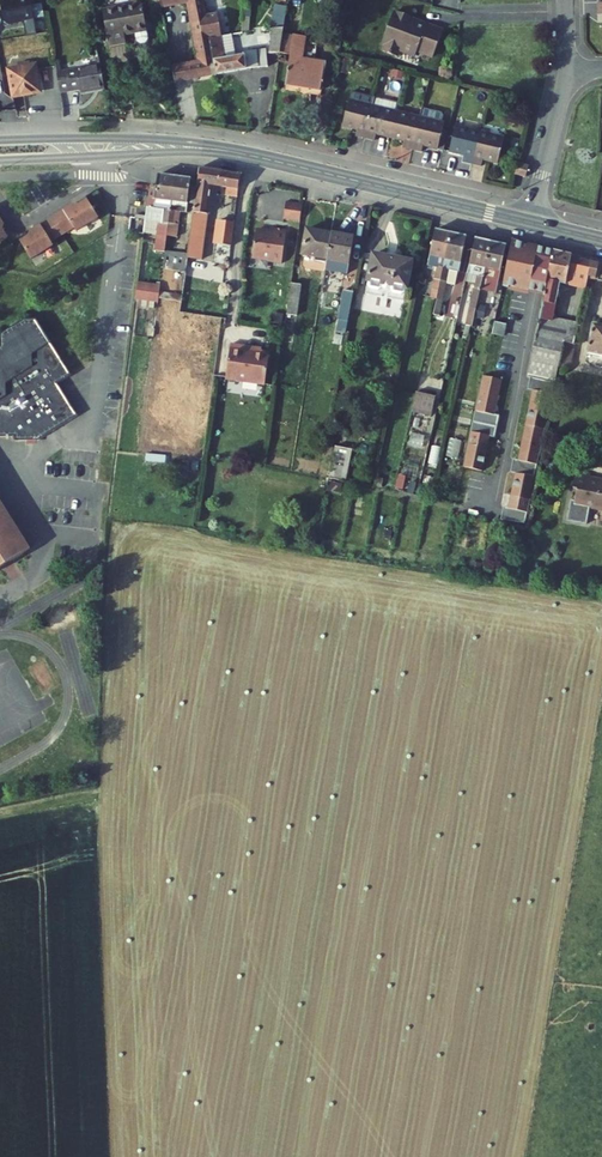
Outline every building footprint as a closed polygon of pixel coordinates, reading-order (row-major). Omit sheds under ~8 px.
[(1,1),(5,21),(9,24),(35,19),(31,0),(6,0),(1,1)] [(161,0),(149,0),(151,10),(162,8),(161,0)] [(199,64),(172,68),(175,83),(217,75),(210,38),(222,36),(218,13),(206,15),(204,0),(161,0),(162,8),(189,3),(199,64)] [(124,34),(136,32),(137,41),(141,43),(145,43),(148,39),(146,30),(147,30),(142,3),(103,11),(110,47),(126,44),(124,34)] [(288,7),(275,5),(271,30),(274,29),(284,28),(288,7)] [(432,59),(439,38),(423,32),(425,26),(415,23),(414,26),(409,24),(410,21),(411,18),(397,13),(396,15),(394,14),(382,46),(385,47),(382,54),(397,59),(399,53),(414,58),(416,53),(432,59)] [(441,32),(425,26),(423,32),(439,38),(441,32)] [(284,28),(274,29),(270,54),(280,54),(283,34),(284,28)] [(323,91),(327,65),(303,61),(307,37),(283,34),(280,54),(291,56),(286,85),(323,91)] [(232,35),(222,36),(224,47),(234,46),(232,35)] [(217,75),(247,69),(268,67),(266,49),(243,52),(244,55),(237,57),(234,46),(224,47),(222,36),(210,38),(217,75)] [(13,97),(40,92),(35,65),(31,66),(18,68),(9,70),(13,97)] [(101,65),(62,72),(57,73),(61,93),(81,89),(82,92),(105,88),(101,65)] [(377,134),(390,137),(397,112),(395,112),(397,104),(377,99),(375,107),(373,107),(365,139),(375,141),(377,134)] [(365,139),(373,107),(349,101),(343,126),(357,129),(356,137),(365,139)] [(423,145),(438,149),(444,124),(441,123),(443,116),(441,114),(422,109),(420,118),(412,150),(422,152),(423,145)] [(412,150),(420,118),(397,112),(390,137),(405,140),(403,148),(412,150)] [(472,164),(480,132),(456,127),(450,152),(465,155),(463,162),(472,164)] [(498,163),(504,138),(480,132),(472,164),(482,167),(484,159),(498,163)] [(529,166),(518,164),(516,174),(526,177),(529,166)] [(195,207),(192,229),(188,255),(187,260),(199,261),(212,186),(239,191),(240,185),(241,175),(201,167),(200,175),(199,182),(198,186),(195,207)] [(149,188),(146,213),(160,216),(157,240),(167,242),(168,239),(170,226),(177,179),(158,177),(156,189),(149,188)] [(178,227),(182,228),(185,215),(188,217),(189,206),(195,207),(199,182),(177,179),(170,226),(178,227)] [(299,220),(302,204),(286,201),(283,217),(299,220)] [(65,245),(83,235),(85,239),(112,222),(101,205),(91,211),(83,208),(44,232),(44,240),(31,248),(41,265),(67,250),(65,245)] [(13,236),(0,217),(0,245),(13,236)] [(230,248),(234,222),(219,220),(215,246),(230,248)] [(328,256),(334,226),(309,221),(304,247),(315,249),(314,254),(328,256)] [(176,240),(178,227),(170,226),(168,239),(176,240)] [(334,226),(328,256),(327,261),(347,265),(354,230),(334,226)] [(433,252),(448,255),(453,230),(438,227),(433,252)] [(280,262),(285,230),(272,228),(271,232),(267,238),(263,232),(254,231),(251,254),(267,257),(270,260),(280,262)] [(467,233),(453,230),(448,255),(446,262),(443,278),(436,312),(441,313),(448,280),(456,282),(459,268),(460,268),(467,233)] [(549,241),(516,233),(506,277),(512,279),(512,277),(540,284),(549,286),(559,243),(549,241)] [(488,262),(493,238),(477,235),(472,261),(471,261),(469,271),(478,273),(477,280),(468,322),(474,324),(482,287),(485,274),(486,271),(488,262)] [(507,242),(493,238),(488,262),(502,265),(507,242)] [(588,250),(559,243),(549,286),(528,378),(531,378),(546,382),(557,384),(563,356),(569,331),(579,333),(583,315),(557,309),(565,275),(581,279),(583,269),(588,250)] [(369,286),(407,294),(415,256),(378,248),(369,286)] [(597,252),(588,250),(583,269),(593,271),(597,252)] [(163,270),(185,273),(187,260),(188,255),(166,252),(163,270)] [(597,252),(593,271),(601,274),(601,253),(597,252)] [(443,278),(446,262),(440,261),(437,276),(443,278)] [(478,273),(469,271),(467,278),(477,280),(478,273)] [(486,271),(485,274),(482,287),(488,289),(492,272),(486,271)] [(135,298),(158,301),(159,295),(159,292),(144,290),(146,280),(138,279),(135,298)] [(297,311),(303,281),(291,279),(285,309),(297,311)] [(159,292),(161,283),(146,280),(144,290),(159,292)] [(351,314),(357,284),(345,282),(340,312),(351,314)] [(180,306),(181,298),(159,295),(158,301),(158,303),(180,306)] [(510,316),(498,313),(496,325),(507,327),(510,316)] [(599,315),(593,344),(601,346),(601,316),(599,315)] [(17,437),(16,442),(39,441),(75,417),(56,385),(71,377),(37,322),(25,321),(2,336),(2,349),(0,351),(0,438),(17,437)] [(573,359),(579,333),(569,331),(563,356),(573,359)] [(262,384),(267,352),(241,348),(241,345),(229,343),(223,378),(262,384)] [(505,372),(486,367),(466,459),(485,463),(493,428),(484,426),(488,405),(498,407),(505,372)] [(546,382),(531,378),(528,390),(534,392),(543,394),(546,382)] [(557,384),(546,382),(543,394),(534,392),(518,462),(527,464),(525,476),(515,474),(508,509),(518,512),(515,524),(525,526),(557,384)] [(437,393),(418,389),(414,409),(432,413),(437,393)] [(498,407),(488,405),(484,426),(493,428),(498,429),(503,408),(498,407)] [(459,456),(461,442),(451,440),(449,455),(459,456)] [(347,480),(353,450),(335,447),(329,477),(347,480)] [(518,462),(512,460),(510,473),(515,474),(525,476),(527,464),(518,462)] [(600,475),(599,478),(590,476),(592,468),(576,465),(573,483),(578,484),(575,498),(570,496),(566,513),(585,517),(589,500),(601,503),(601,475),(600,475)] [(341,493),(341,484),(326,482),(325,491),(341,493)] [(26,550),(0,506),(0,566),(26,550)] [(508,509),(503,508),(500,521),(515,524),(518,512),(508,509)]
